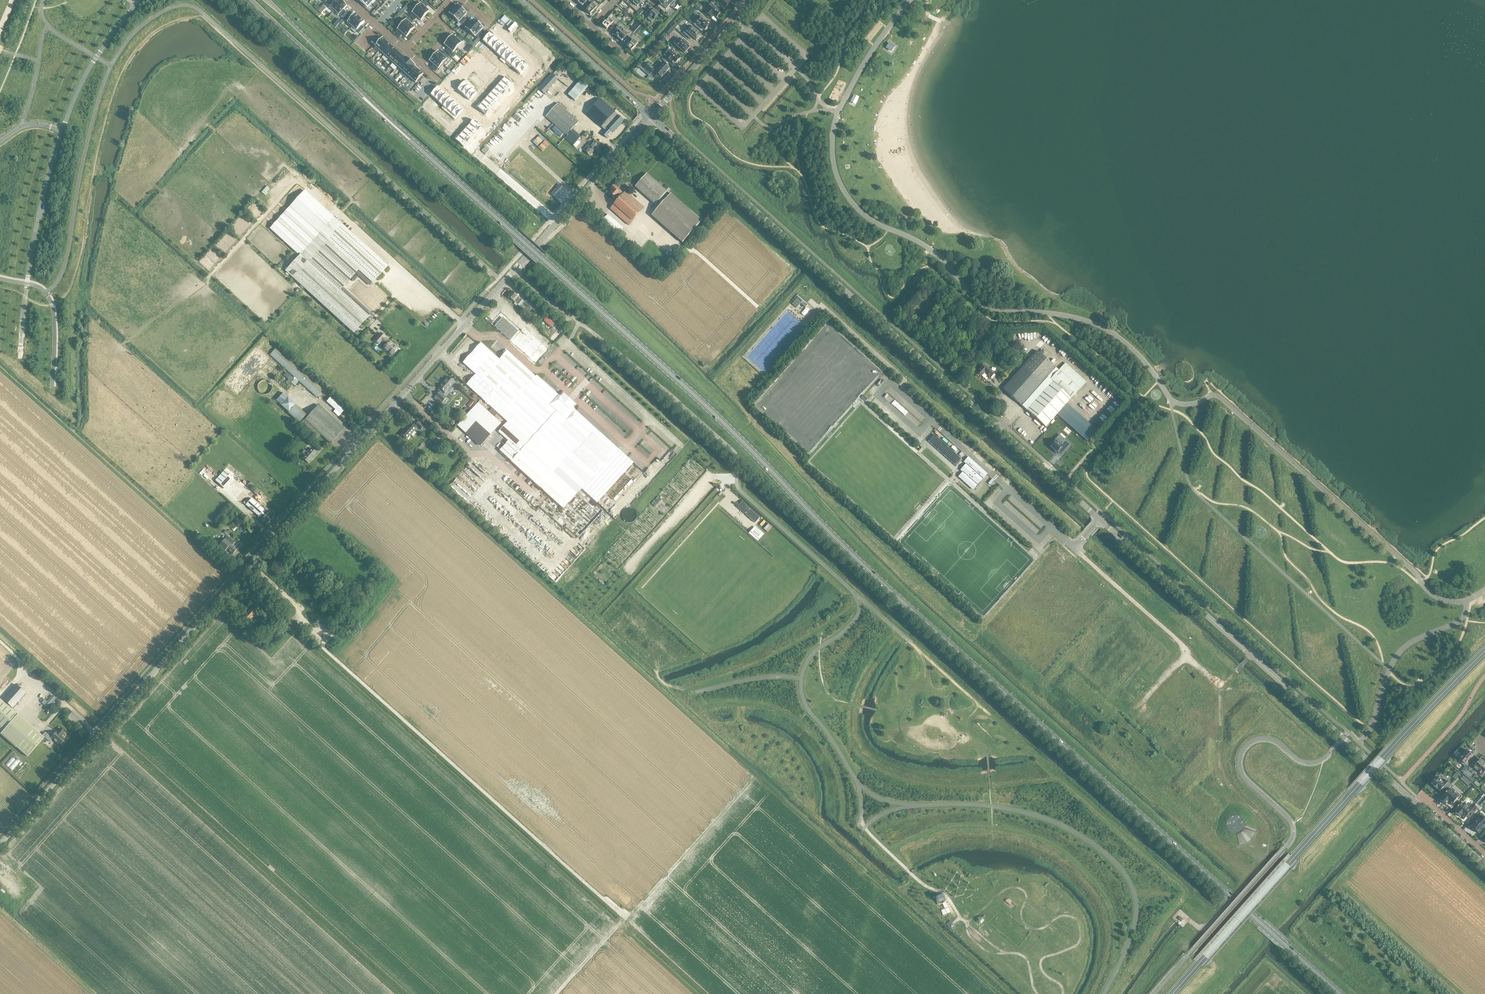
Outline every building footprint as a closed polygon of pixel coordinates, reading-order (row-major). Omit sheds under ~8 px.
[(342,2),(340,0),(335,0),(334,1),(333,0),(331,0),(327,4),(330,6),(329,7),(333,11),(342,2)] [(601,5),(596,0),(593,0),(591,1),(590,3),(592,4),(586,11),(590,15),(596,8),(597,9),(601,5)] [(630,6),(637,12),(641,8),(639,6),(644,0),(636,0),(630,6)] [(664,0),(656,0),(662,6),(659,8),(664,12),(670,6),(664,0)] [(727,0),(718,0),(717,1),(725,8),(730,3),(727,0)] [(426,8),(428,6),(423,1),(417,8),(416,7),(425,16),(429,11),(426,8)] [(347,6),(342,2),(333,11),(338,16),(339,15),(341,17),(346,12),(343,10),(347,6)] [(399,15),(402,16),(408,6),(405,4),(399,15)] [(716,18),(721,13),(717,9),(718,9),(715,6),(714,7),(711,4),(706,9),(708,11),(706,13),(710,17),(712,14),(716,18)] [(454,19),(462,9),(458,5),(454,9),(452,7),(447,12),(454,18),(453,19),(454,19)] [(659,14),(651,6),(644,13),(648,17),(647,18),(651,22),(659,14)] [(425,16),(416,7),(411,12),(412,13),(410,15),(415,20),(417,17),(421,21),(425,16)] [(467,14),(462,9),(454,19),(458,23),(459,22),(462,24),(466,19),(464,17),(467,14)] [(351,27),(360,18),(355,14),(352,17),(350,15),(345,20),(347,22),(347,23),(351,27)] [(620,22),(611,14),(607,18),(608,19),(602,26),(607,30),(613,23),(616,26),(617,25),(620,22)] [(709,25),(703,20),(705,18),(701,14),(696,19),(697,19),(695,22),(705,31),(705,30),(706,30),(707,29),(707,28),(708,28),(707,27),(709,25)] [(365,22),(360,18),(351,27),(351,28),(352,27),(359,33),(364,28),(361,26),(365,22)] [(413,22),(408,18),(406,20),(405,19),(401,24),(411,32),(415,28),(411,24),(413,22)] [(470,34),(478,24),(474,20),(470,23),(468,21),(464,26),(466,28),(465,29),(470,34)] [(617,38),(624,31),(627,28),(620,22),(617,25),(616,26),(618,28),(613,34),(617,38)] [(411,32),(401,24),(402,25),(395,32),(400,36),(403,34),(406,37),(411,32)] [(483,28),(478,24),(470,34),(471,33),(478,39),(482,34),(480,32),(483,28)] [(672,25),(667,32),(670,35),(675,28),(672,25)] [(701,35),(694,29),(695,28),(693,26),(692,27),(691,26),(690,27),(688,25),(686,28),(688,30),(687,31),(686,31),(683,33),(689,38),(691,36),(696,40),(701,35)] [(622,42),(627,36),(629,38),(634,34),(627,28),(624,31),(617,38),(622,42)] [(490,32),(483,41),(488,45),(495,37),(490,32)] [(638,46),(642,41),(634,34),(629,38),(633,41),(627,47),(631,51),(637,45),(638,46)] [(459,36),(456,38),(453,35),(449,40),(457,48),(464,41),(459,36)] [(495,37),(488,45),(493,49),(500,41),(495,37)] [(379,52),(387,42),(383,38),(374,47),(379,52)] [(690,48),(687,45),(688,43),(683,38),(681,40),(680,39),(675,44),(685,53),(690,48)] [(457,48),(449,40),(444,45),(448,48),(446,50),(451,55),(457,48)] [(500,41),(493,49),(497,53),(505,45),(500,41)] [(384,56),(392,46),(387,42),(379,52),(380,51),(384,55),(383,55),(384,56)] [(889,43),(886,48),(891,52),(894,46),(889,43)] [(505,45),(498,53),(502,58),(510,49),(505,45)] [(388,60),(396,50),(392,46),(384,56),(388,60)] [(678,54),(675,52),(671,48),(664,56),(672,63),(674,61),(676,63),(681,58),(677,55),(678,54)] [(509,49),(502,58),(507,62),(514,53),(509,49)] [(392,64),(401,54),(396,50),(388,60),(392,64)] [(442,55),(438,52),(434,56),(437,59),(443,65),(444,65),(443,64),(449,57),(444,53),(442,55)] [(397,68),(406,57),(405,58),(401,54),(392,64),(397,68)] [(514,54),(507,62),(512,66),(519,58),(514,54)] [(437,59),(434,56),(430,61),(433,64),(431,67),(436,71),(438,69),(439,70),(443,65),(437,59)] [(401,72),(410,61),(406,57),(397,68),(401,72)] [(519,58),(512,66),(516,70),(524,62),(519,58)] [(406,76),(415,65),(410,61),(401,72),(402,72),(402,71),(406,75),(406,76)] [(524,62),(516,70),(521,74),(528,66),(524,62)] [(670,68),(664,63),(657,71),(648,63),(644,68),(651,74),(653,71),(661,78),(670,68)] [(410,80),(419,70),(414,67),(415,66),(415,65),(406,76),(410,80)] [(423,75),(419,70),(410,80),(411,79),(416,83),(423,75)] [(544,94),(558,79),(552,73),(538,88),(544,94)] [(505,77),(502,81),(510,88),(514,84),(505,77)] [(575,100),(587,85),(581,79),(568,95),(575,100)] [(502,81),(499,85),(507,92),(510,88),(502,81)] [(465,82),(458,90),(462,93),(469,85),(465,82)] [(469,85),(462,93),(466,97),(473,89),(469,85)] [(499,85),(495,89),(503,96),(506,92),(499,85)] [(431,95),(435,99),(442,91),(438,87),(431,95)] [(473,89),(466,97),(470,101),(477,93),(473,89)] [(495,89),(492,93),(500,100),(503,96),(495,89)] [(442,91),(435,99),(439,102),(446,94),(442,91)] [(492,93),(488,96),(496,103),(500,100),(492,93)] [(439,102),(439,103),(443,106),(451,98),(447,94),(439,102)] [(488,96),(485,100),(493,107),(496,104),(488,96)] [(451,98),(443,106),(448,110),(455,102),(451,98)] [(613,133),(624,121),(600,99),(586,113),(604,130),(602,133),(607,138),(612,132),(613,133)] [(485,100),(482,104),(490,111),(493,107),(485,100)] [(455,102),(448,110),(452,114),(459,106),(455,102)] [(546,117),(558,128),(567,136),(565,138),(573,145),(581,137),(572,129),(579,122),(558,103),(546,117)] [(482,104),(478,108),(486,115),(490,111),(482,104)] [(459,106),(452,114),(456,118),(463,110),(459,106)] [(474,120),(470,124),(478,131),(482,127),(474,120)] [(470,124),(467,128),(475,135),(478,131),(470,124)] [(467,128),(463,132),(471,139),(475,135),(467,128)] [(463,132),(460,136),(468,143),(471,139),(463,132)] [(542,133),(535,140),(539,144),(546,137),(542,133)] [(459,136),(456,140),(464,147),(468,143),(459,136)] [(546,147),(551,141),(547,138),(542,143),(546,147)] [(596,150),(599,147),(593,142),(591,144),(590,143),(583,150),(590,156),(596,149),(596,150)] [(667,192),(647,174),(635,187),(656,205),(667,192)] [(553,196),(562,186),(560,184),(551,194),(553,196)] [(644,208),(630,195),(626,191),(624,193),(621,191),(614,185),(611,189),(612,190),(610,193),(617,198),(618,197),(619,199),(610,209),(629,225),(644,208)] [(358,270),(372,282),(387,266),(334,218),(303,191),(290,207),(319,234),(358,270)] [(701,222),(670,195),(652,215),(683,242),(701,222)] [(358,270),(319,234),(290,207),(271,227),(301,254),(286,271),(353,333),(368,317),(339,290),(358,270)] [(616,236),(623,229),(608,215),(601,223),(616,236)] [(359,271),(357,273),(370,285),(372,283),(359,271)] [(369,316),(371,314),(342,288),(340,290),(369,316)] [(508,296),(518,305),(522,300),(512,292),(508,296)] [(533,309),(537,304),(529,297),(525,302),(533,309)] [(797,297),(792,303),(796,307),(800,303),(805,307),(807,305),(797,297)] [(807,306),(802,311),(804,315),(810,309),(807,306)] [(522,332),(502,313),(493,323),(534,361),(546,348),(524,328),(522,332)] [(560,322),(556,318),(555,320),(549,315),(544,321),(552,327),(556,322),(558,324),(560,322)] [(398,349),(389,340),(388,341),(384,338),(385,337),(381,333),(374,341),(378,344),(381,341),(385,344),(382,348),(392,356),(398,349)] [(536,377),(507,351),(499,359),(481,343),(463,363),(476,374),(466,384),(507,422),(498,432),(520,452),(511,462),(563,509),(618,449),(573,408),(573,406),(563,397),(561,397),(537,375),(536,377)] [(293,379),(295,378),(316,397),(322,390),(276,347),(270,355),(293,376),(292,378),(286,373),(283,375),(288,380),(285,383),(288,385),(294,380),(293,379)] [(1037,351),(1003,389),(1022,406),(1027,410),(1046,427),(1086,382),(1066,363),(1059,370),(1051,379),(1048,377),(1056,368),(1037,351)] [(990,378),(994,373),(984,364),(980,368),(980,369),(977,372),(982,376),(985,372),(990,378)] [(457,385),(454,382),(448,377),(439,387),(442,390),(440,392),(436,396),(443,402),(446,398),(443,395),(445,393),(448,390),(450,392),(457,385)] [(259,391),(270,390),(269,380),(258,381),(259,391)] [(299,423),(306,415),(295,405),(296,404),(283,393),(276,401),(289,412),(288,413),(299,423)] [(340,414),(344,410),(331,397),(327,402),(340,414)] [(480,447),(502,424),(478,403),(457,426),(480,447)] [(330,444),(344,429),(318,405),(301,424),(317,439),(321,435),(330,444)] [(465,416),(470,411),(467,408),(461,413),(465,416)] [(495,417),(498,414),(492,409),(490,411),(495,417)] [(420,430),(424,426),(419,421),(415,425),(420,430)] [(407,439),(417,429),(411,423),(401,434),(407,439)] [(934,434),(928,441),(945,457),(955,466),(961,459),(948,447),(934,434)] [(1053,444),(1051,447),(1053,449),(1052,450),(1056,453),(1057,452),(1061,447),(1064,450),(1064,451),(1070,444),(1069,445),(1064,439),(1062,441),(1058,437),(1058,436),(1052,442),(1053,442),(1054,443),(1053,443),(1053,444)] [(1074,446),(1069,453),(1073,457),(1079,450),(1074,446)] [(308,463),(316,453),(311,448),(308,451),(307,449),(303,453),(305,455),(302,458),(308,463)] [(966,464),(961,470),(967,475),(962,480),(972,490),(986,475),(986,474),(969,459),(968,458),(967,458),(964,462),(966,464)] [(216,480),(223,486),(231,477),(224,471),(216,480)] [(655,507),(662,499),(658,496),(651,504),(655,507)] [(264,510),(266,508),(264,506),(267,503),(260,497),(255,502),(251,498),(249,501),(247,499),(243,502),(249,508),(252,511),(258,516),(260,515),(263,518),(262,519),(267,524),(274,516),(269,512),(267,514),(263,511),(264,510)] [(744,503),(740,509),(756,523),(761,517),(744,503)] [(582,538),(586,533),(579,527),(574,532),(582,538)] [(758,541),(764,535),(754,527),(749,534),(758,541)] [(233,554),(236,550),(231,545),(234,542),(227,536),(216,548),(222,554),(227,549),(233,554)] [(256,617),(260,613),(253,607),(244,616),(249,621),(254,615),(256,617)] [(0,699),(0,726),(4,730),(17,715),(11,709),(26,693),(16,685),(3,700),(2,701),(0,699)] [(47,708),(56,699),(52,696),(47,702),(45,700),(42,703),(47,708)] [(17,715),(4,730),(1,733),(27,757),(41,741),(44,738),(43,737),(42,736),(17,715)] [(43,736),(42,736),(43,737),(44,737),(50,742),(52,739),(59,745),(65,739),(61,736),(65,732),(60,728),(57,732),(56,732),(51,738),(45,732),(42,735),(43,736)] [(1473,755),(1467,750),(1463,754),(1464,755),(1459,761),(1464,766),(1465,764),(1467,766),(1469,764),(1467,762),(1473,755)] [(21,761),(17,758),(16,759),(12,756),(6,764),(13,770),(21,761)] [(1484,764),(1484,763),(1481,759),(1477,764),(1474,761),(1469,767),(1476,774),(1477,773),(1484,764)] [(1477,773),(1484,779),(1484,778),(1484,764),(1477,773)] [(1471,783),(1466,778),(1464,776),(1461,779),(1464,781),(1468,785),(1471,783)] [(1436,778),(1431,783),(1434,786),(1437,789),(1438,789),(1440,791),(1442,789),(1444,791),(1450,784),(1446,780),(1444,783),(1441,781),(1441,780),(1438,777),(1436,779),(1436,778)] [(1444,796),(1440,800),(1444,804),(1444,803),(1446,806),(1447,805),(1446,805),(1447,805),(1451,809),(1455,804),(1454,803),(1456,801),(1457,800),(1459,801),(1462,796),(1468,790),(1461,784),(1458,781),(1451,789),(1450,789),(1448,791),(1446,789),(1442,794),(1444,796)] [(1467,816),(1469,818),(1478,809),(1474,805),(1469,810),(1466,808),(1468,806),(1464,803),(1463,805),(1461,803),(1459,806),(1457,807),(1458,807),(1456,809),(1458,810),(1455,813),(1460,817),(1461,817),(1464,820),(1467,816)] [(1470,828),(1472,829),(1471,829),(1472,830),(1472,829),(1474,831),(1475,830),(1479,834),(1484,827),(1484,819),(1483,818),(1484,816),(1482,813),(1478,817),(1476,815),(1472,820),(1475,823),(1470,828)] [(1228,819),(1227,820),(1227,821),(1226,823),(1226,824),(1226,825),(1226,826),(1227,827),(1227,828),(1228,829),(1228,830),(1229,831),(1230,832),(1231,832),(1232,833),(1233,833),(1234,834),(1236,834),(1237,834),(1238,833),(1240,833),(1241,832),(1242,832),(1243,831),(1243,830),(1244,829),(1245,827),(1245,826),(1245,824),(1245,823),(1245,822),(1245,821),(1244,819),(1243,818),(1242,817),(1240,816),(1239,815),(1238,815),(1237,815),(1236,815),(1235,815),(1233,815),(1232,815),(1231,816),(1230,817),(1229,817),(1228,818),(1228,819)]
